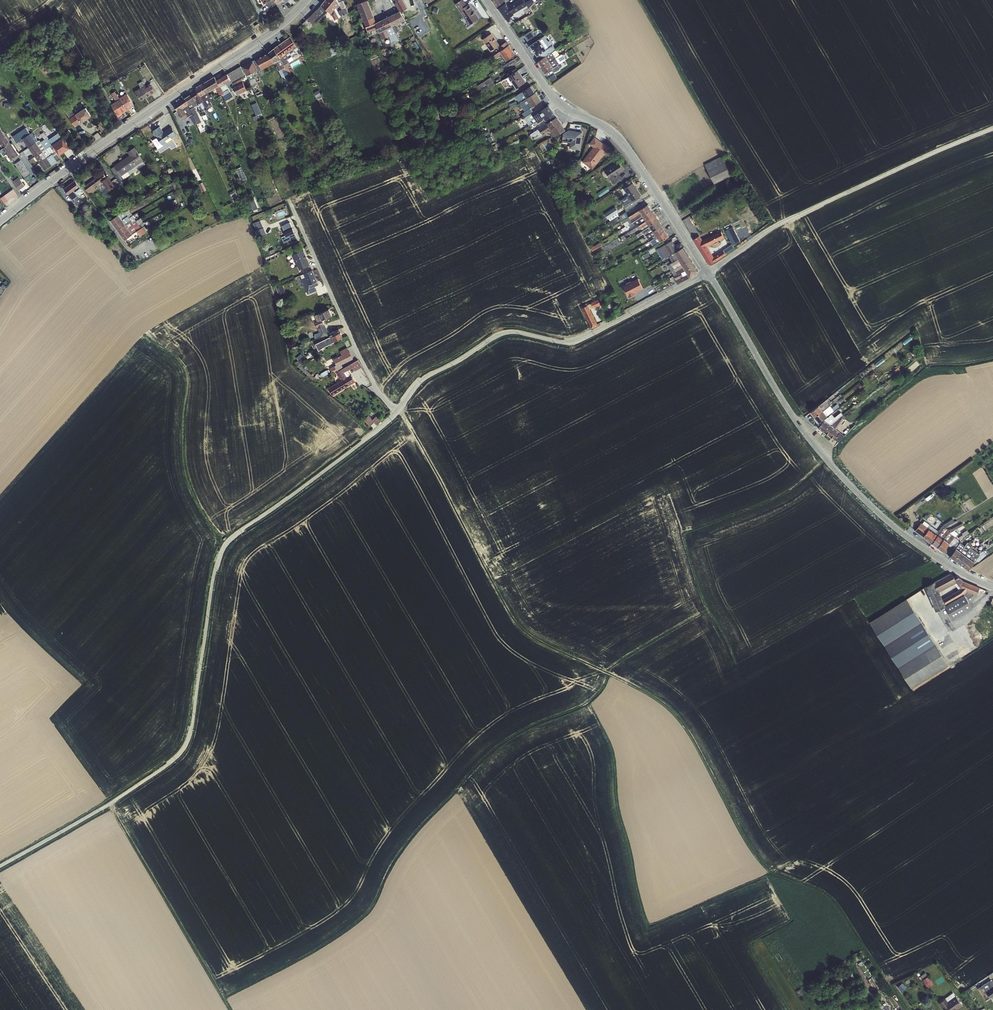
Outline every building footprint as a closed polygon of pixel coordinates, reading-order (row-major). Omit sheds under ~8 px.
[(263,4),(266,3),(268,8),(275,4),(273,0),(271,0),(270,0),(261,0),(263,4)] [(336,18),(349,11),(342,0),(320,0),(319,0),(328,15),(332,12),(336,18)] [(375,21),(368,0),(366,0),(357,3),(366,32),(376,29),(374,22),(375,21)] [(408,7),(404,0),(394,0),(398,8),(399,10),(400,10),(404,8),(408,7)] [(471,2),(467,4),(465,0),(460,0),(456,2),(464,18),(463,18),(467,25),(479,19),(471,2)] [(497,7),(505,19),(527,5),(524,0),(521,0),(510,7),(506,2),(497,7)] [(514,19),(529,7),(527,4),(512,16),(514,19)] [(307,19),(314,25),(326,13),(319,7),(307,19)] [(400,10),(374,22),(377,29),(382,40),(388,37),(389,39),(386,40),(387,42),(391,40),(393,44),(401,41),(395,27),(405,23),(400,10)] [(524,34),(527,40),(536,35),(532,29),(524,34)] [(483,37),(490,50),(499,45),(493,32),(483,37)] [(538,38),(529,44),(529,45),(535,56),(540,54),(542,57),(536,61),(544,73),(547,72),(552,68),(554,71),(561,69),(558,60),(562,58),(554,45),(555,48),(546,34),(544,35),(540,38),(538,38)] [(292,37),(255,58),(261,69),(275,62),(283,77),(292,72),(289,67),(286,69),(279,57),(297,47),(292,37)] [(501,54),(506,60),(516,54),(507,41),(502,44),(505,47),(494,54),(496,58),(501,54)] [(217,81),(173,99),(181,120),(193,115),(190,107),(204,102),(207,108),(213,106),(211,101),(214,99),(210,90),(216,87),(220,96),(223,95),(225,100),(234,96),(231,90),(226,92),(225,90),(229,89),(227,84),(245,76),(241,67),(216,78),(217,81)] [(518,69),(507,76),(515,88),(526,81),(518,69)] [(482,90),(495,84),(492,77),(479,84),(482,90)] [(237,94),(246,89),(241,78),(231,83),(237,94)] [(139,87),(140,89),(135,92),(140,101),(155,92),(151,85),(146,88),(144,86),(143,86),(141,82),(137,84),(139,87)] [(515,95),(519,101),(535,91),(531,85),(515,95)] [(526,115),(533,111),(531,107),(542,100),(536,92),(519,103),(526,115)] [(111,106),(117,117),(122,114),(121,113),(126,110),(119,99),(116,94),(113,97),(116,102),(111,106)] [(119,99),(126,110),(133,105),(127,95),(119,99)] [(252,103),(256,114),(262,112),(258,101),(252,103)] [(546,121),(555,115),(548,105),(533,115),(537,121),(543,117),(546,121)] [(195,107),(191,108),(197,123),(202,121),(195,107)] [(75,127),(81,123),(91,117),(85,108),(76,114),(73,109),(66,113),(75,127)] [(529,125),(536,121),(532,114),(525,118),(529,125)] [(554,136),(565,131),(558,116),(546,122),(548,127),(540,131),(542,134),(551,130),(554,136)] [(177,135),(171,126),(165,131),(160,125),(153,130),(157,137),(153,140),(159,149),(165,144),(164,143),(177,135)] [(581,149),(583,131),(563,129),(562,142),(570,142),(569,148),(581,149)] [(9,144),(0,130),(0,144),(3,148),(9,144)] [(20,135),(29,148),(35,143),(33,140),(26,130),(20,135)] [(589,144),(594,147),(583,161),(593,169),(610,147),(595,136),(589,144)] [(29,148),(34,156),(41,152),(45,149),(39,140),(38,142),(35,143),(29,148)] [(52,144),(57,151),(59,155),(69,148),(64,141),(56,146),(53,141),(52,141),(52,140),(50,141),(52,144)] [(10,159),(17,155),(9,144),(3,148),(0,150),(0,151),(3,156),(7,154),(10,159)] [(34,156),(39,163),(50,156),(53,153),(55,152),(57,151),(52,144),(45,149),(41,152),(34,156)] [(123,178),(146,165),(135,146),(127,151),(130,155),(115,164),(123,178)] [(60,160),(55,152),(53,153),(50,156),(39,163),(44,170),(60,160)] [(723,156),(705,163),(712,183),(730,176),(723,156)] [(612,184),(620,179),(618,174),(624,171),(620,162),(605,169),(612,184)] [(23,164),(17,168),(22,175),(27,171),(23,164)] [(242,166),(238,168),(244,179),(247,177),(242,166)] [(27,171),(22,175),(27,182),(32,178),(27,171)] [(104,172),(85,187),(91,194),(98,188),(97,186),(102,181),(104,184),(101,187),(106,192),(114,185),(104,172)] [(63,188),(74,200),(84,191),(73,179),(63,188)] [(19,180),(14,184),(18,190),(24,186),(19,180)] [(621,200),(627,210),(633,206),(631,203),(637,200),(639,202),(644,199),(633,182),(624,188),(628,195),(621,200)] [(600,196),(610,190),(608,187),(598,193),(600,196)] [(6,202),(9,200),(12,197),(8,192),(5,194),(2,197),(0,198),(0,200),(3,204),(6,202)] [(653,245),(668,237),(649,204),(622,219),(626,226),(634,222),(637,226),(647,221),(656,237),(650,240),(653,245)] [(616,206),(605,212),(609,220),(620,214),(616,206)] [(110,219),(122,240),(126,238),(128,243),(148,232),(145,226),(141,228),(130,208),(110,219)] [(733,226),(726,229),(729,238),(737,235),(733,226)] [(258,229),(260,236),(266,234),(264,227),(258,229)] [(285,242),(291,239),(292,242),(298,240),(292,227),(280,232),(285,242)] [(643,229),(648,240),(655,237),(652,230),(649,231),(648,227),(643,229)] [(694,238),(709,264),(735,249),(733,244),(713,255),(708,246),(711,244),(713,247),(726,239),(722,233),(712,238),(710,235),(703,239),(700,235),(694,238)] [(657,248),(662,259),(669,255),(673,262),(669,264),(677,283),(697,273),(682,242),(675,245),(673,240),(657,248)] [(303,249),(292,254),(299,269),(310,264),(303,249)] [(315,285),(319,284),(312,269),(300,274),(308,294),(317,290),(315,285)] [(644,289),(639,278),(622,284),(627,296),(644,289)] [(599,298),(591,302),(594,308),(602,304),(599,298)] [(583,307),(591,328),(598,326),(590,304),(583,307)] [(330,307),(318,313),(321,320),(333,314),(330,307)] [(318,349),(343,338),(339,328),(329,333),(323,319),(320,320),(317,313),(314,315),(317,321),(315,322),(319,332),(315,334),(318,341),(315,342),(318,349)] [(342,364),(353,359),(348,347),(340,350),(342,354),(332,358),(337,370),(344,367),(342,364)] [(297,357),(300,362),(305,358),(302,353),(297,357)] [(344,379),(328,387),(331,395),(356,383),(349,370),(354,367),(355,370),(362,367),(358,359),(339,369),(344,379)] [(810,411),(818,422),(840,406),(838,403),(832,407),(826,398),(810,411)] [(845,434),(837,429),(846,416),(840,412),(836,416),(830,412),(818,427),(839,442),(845,434)] [(376,415),(373,418),(369,414),(364,419),(370,425),(375,420),(378,424),(381,421),(376,415)] [(931,526),(923,536),(932,543),(939,534),(946,528),(955,521),(952,518),(942,525),(938,531),(931,526)] [(923,536),(931,526),(924,521),(922,523),(921,523),(915,531),(923,536)] [(939,534),(932,543),(938,547),(949,533),(963,525),(962,523),(948,530),(946,528),(939,534)] [(952,547),(959,542),(959,540),(949,533),(938,547),(946,553),(952,547)] [(952,547),(946,553),(950,556),(955,559),(965,546),(959,542),(952,547)] [(965,546),(955,559),(960,563),(971,547),(972,545),(967,542),(965,546)] [(971,547),(960,563),(964,566),(975,551),(971,547)] [(975,551),(964,566),(969,570),(979,557),(981,555),(975,551)] [(952,573),(924,585),(936,610),(946,606),(952,619),(973,609),(967,597),(978,593),(976,589),(979,588),(975,580),(964,584),(960,575),(954,578),(952,573)] [(908,598),(870,620),(909,688),(947,665),(908,598)] [(919,972),(917,974),(921,980),(927,975),(924,970),(920,973),(919,972)] [(928,977),(923,980),(928,988),(934,984),(928,977)] [(982,986),(977,989),(986,1001),(990,998),(992,996),(992,987),(986,991),(982,986)] [(948,1002),(956,996),(953,993),(945,999),(948,1002)] [(945,999),(939,1003),(944,1009),(956,1009),(962,1005),(956,996),(948,1002),(945,999)]
